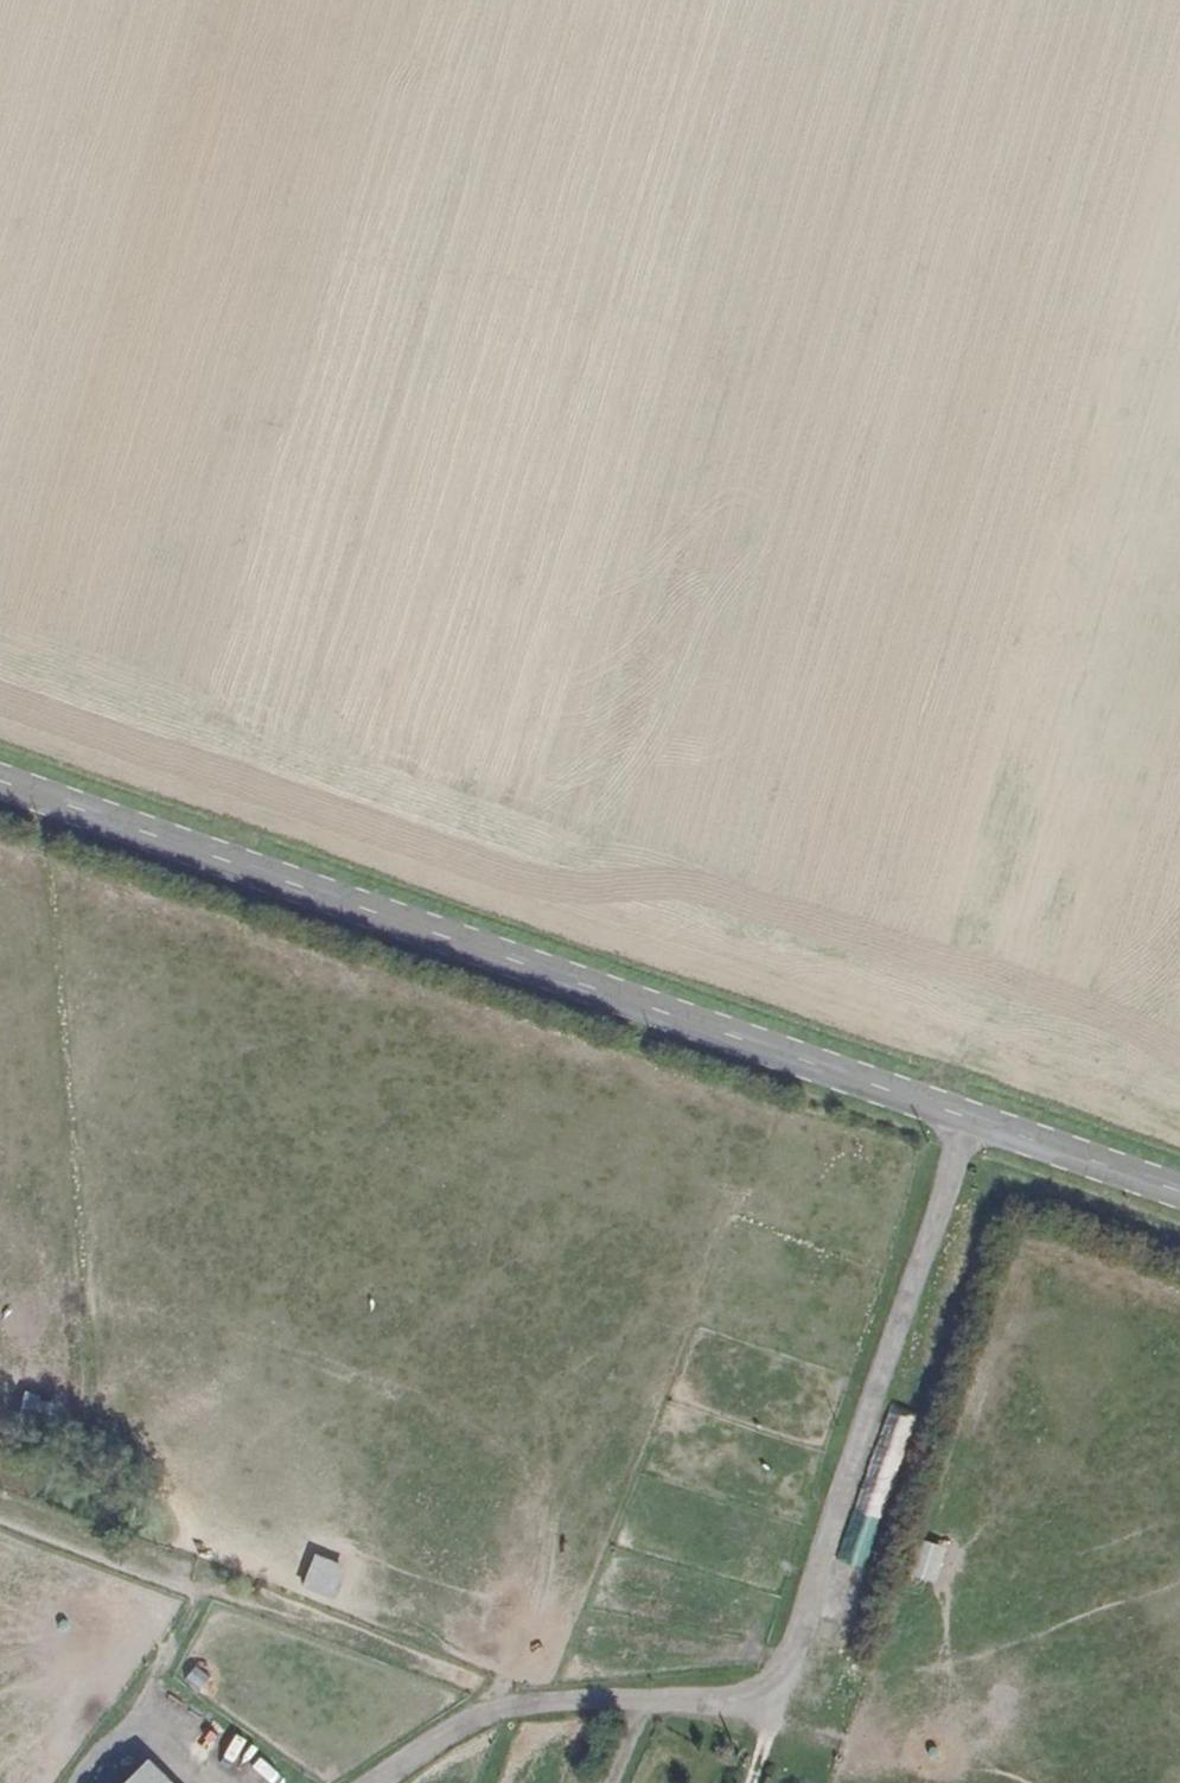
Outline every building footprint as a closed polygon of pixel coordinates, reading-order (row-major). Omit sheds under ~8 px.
[(885,1422),(871,1466),(900,1475),(914,1431),(885,1422)] [(914,1579),(941,1582),(945,1545),(919,1542),(914,1579)] [(336,1600),(347,1565),(314,1555),(303,1590),(336,1600)] [(238,1730),(216,1753),(226,1762),(247,1740),(238,1730)] [(146,1764),(126,1782),(165,1782),(146,1764)]
